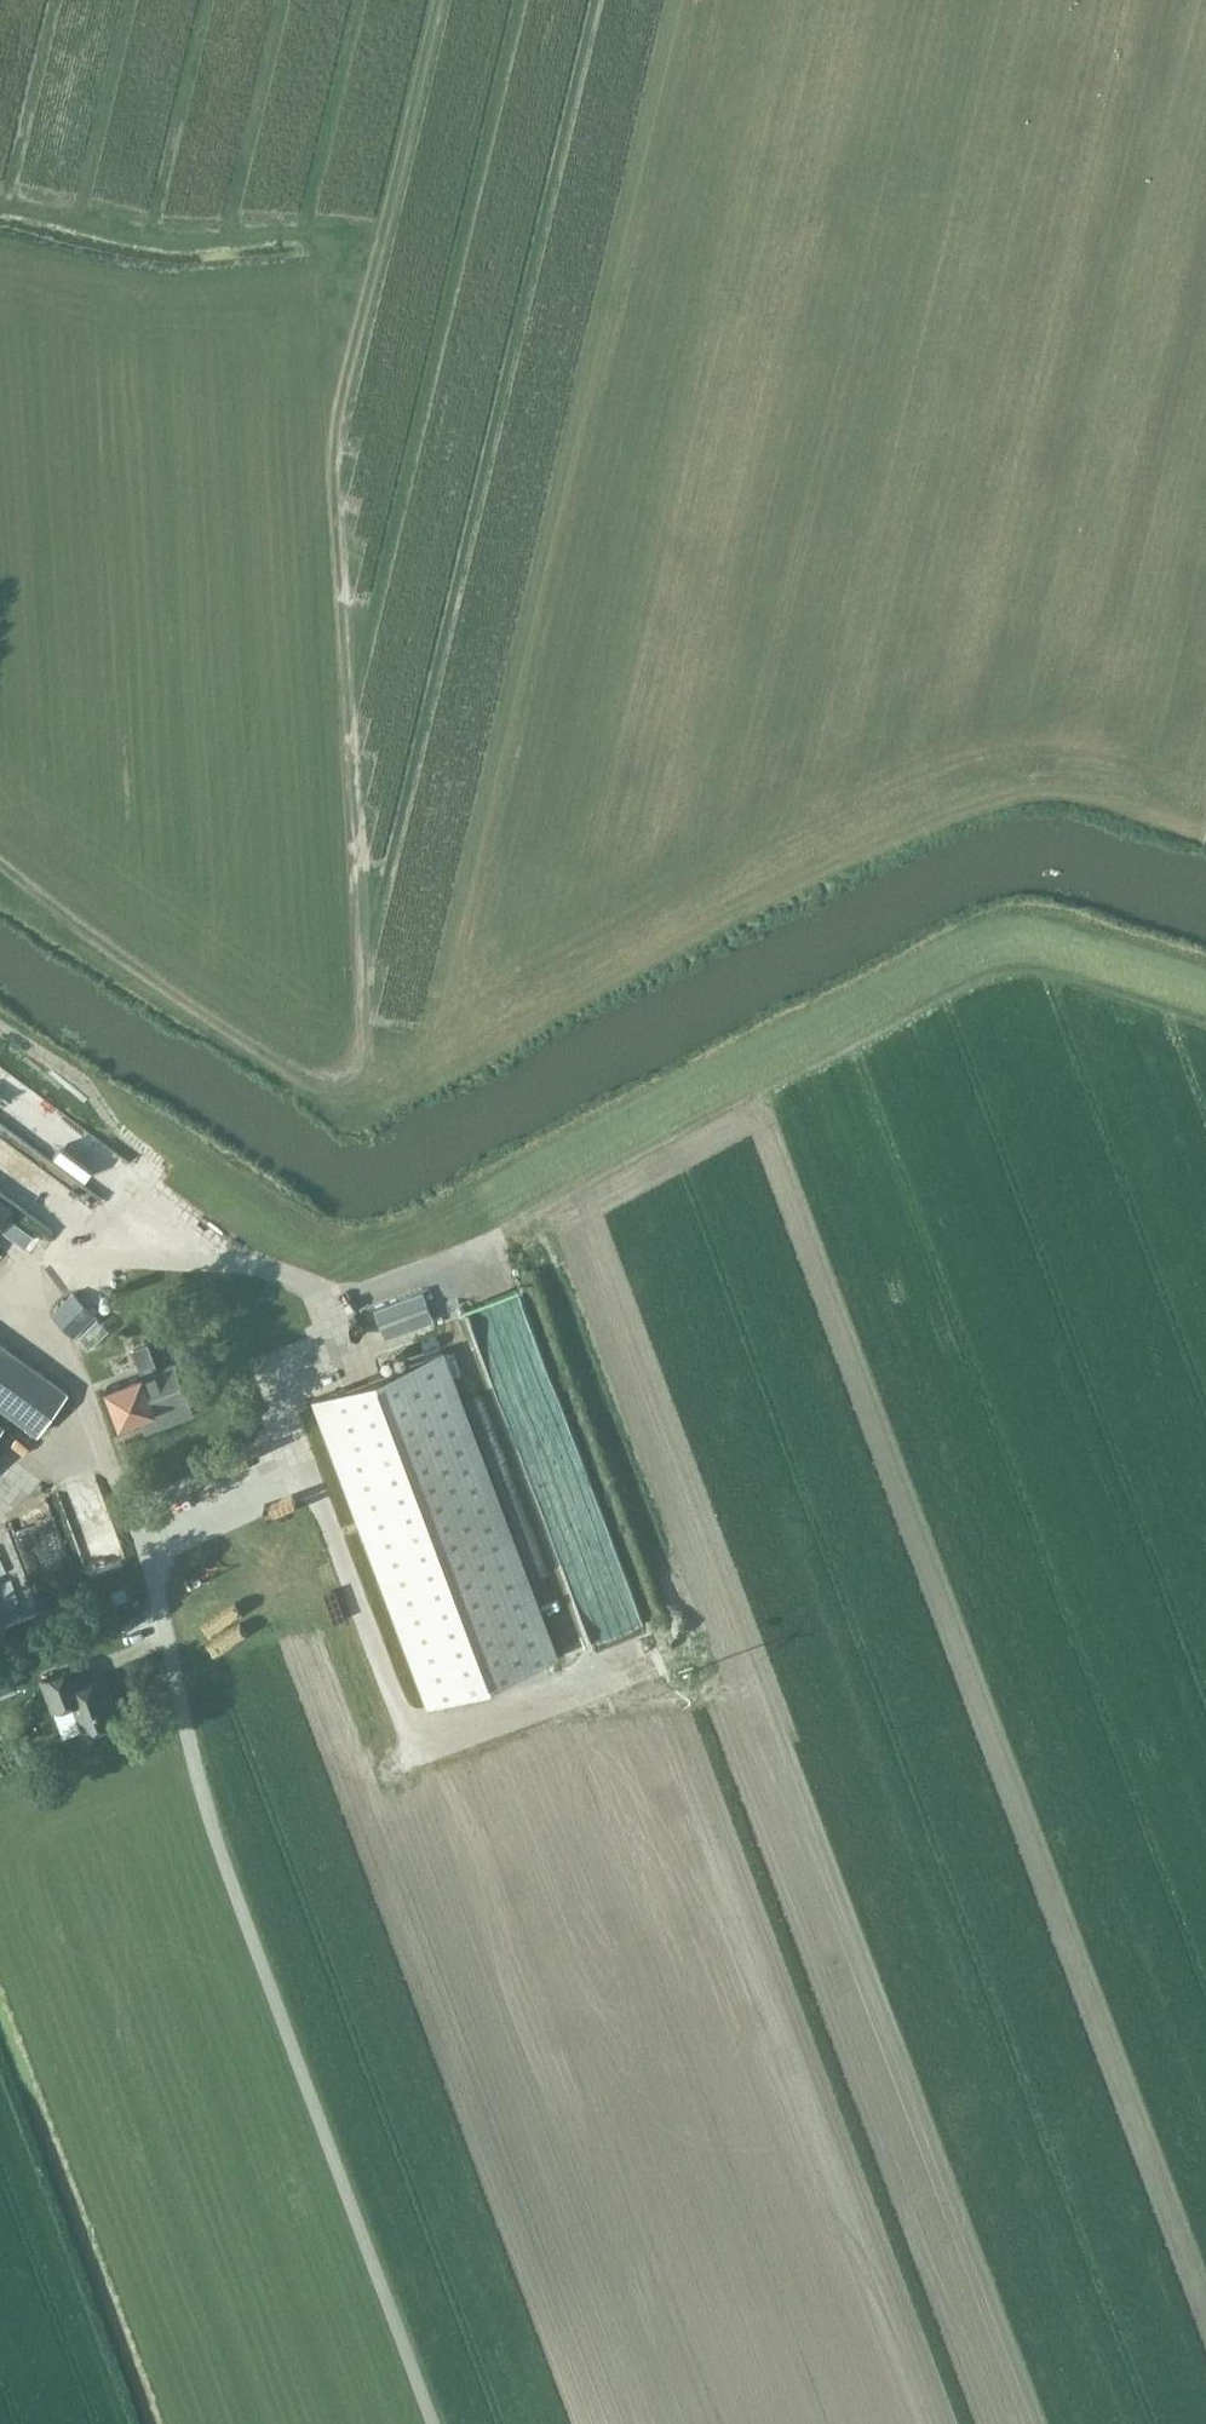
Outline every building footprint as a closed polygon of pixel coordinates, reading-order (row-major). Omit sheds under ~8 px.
[(9,1207),(0,1200),(0,1219),(9,1207)] [(72,1337),(96,1315),(73,1293),(51,1314),(72,1337)] [(39,1434),(70,1392),(0,1342),(0,1405),(39,1434)] [(142,1374),(104,1388),(118,1426),(141,1417),(146,1432),(193,1414),(173,1362),(157,1369),(147,1343),(133,1349),(142,1374)] [(252,1375),(265,1370),(254,1345),(241,1350),(252,1375)] [(554,1658),(436,1351),(313,1398),(432,1705),(554,1658)] [(335,1361),(300,1368),(303,1388),(339,1381),(335,1361)] [(12,1689),(2,1660),(0,1661),(0,1693),(12,1689)] [(119,1718),(102,1675),(81,1683),(75,1666),(41,1678),(53,1710),(74,1703),(84,1731),(119,1718)]
